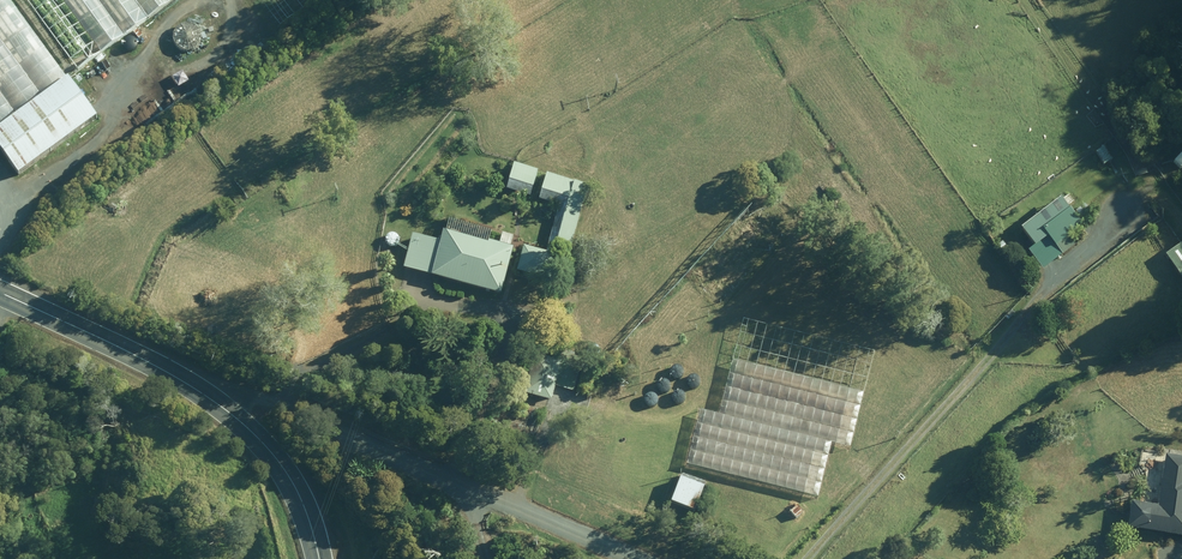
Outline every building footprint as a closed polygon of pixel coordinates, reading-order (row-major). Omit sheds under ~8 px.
[(66,79),(8,0),(0,0),(0,127),(66,79)] [(77,71),(86,64),(176,0),(26,0),(77,71)] [(69,81),(0,131),(0,150),(19,176),(97,120),(69,81)] [(508,190),(532,196),(538,171),(514,165),(508,190)] [(542,194),(569,201),(558,244),(572,247),(588,186),(546,175),(542,194)] [(1042,261),(1047,267),(1076,245),(1070,236),(1083,226),(1063,199),(1022,230),(1037,249),(1047,240),(1055,251),(1042,261)] [(414,236),(405,268),(502,294),(514,247),(491,241),(490,244),(445,232),(442,243),(414,236)] [(1168,256),(1181,276),(1181,247),(1168,256)] [(550,277),(554,254),(523,248),(518,271),(550,277)] [(555,385),(573,391),(583,359),(563,353),(561,362),(536,354),(524,393),(550,401),(555,385)] [(1166,457),(1159,506),(1134,503),(1131,528),(1181,536),(1181,459),(1166,457)] [(671,502),(696,512),(706,487),(681,477),(671,502)]
